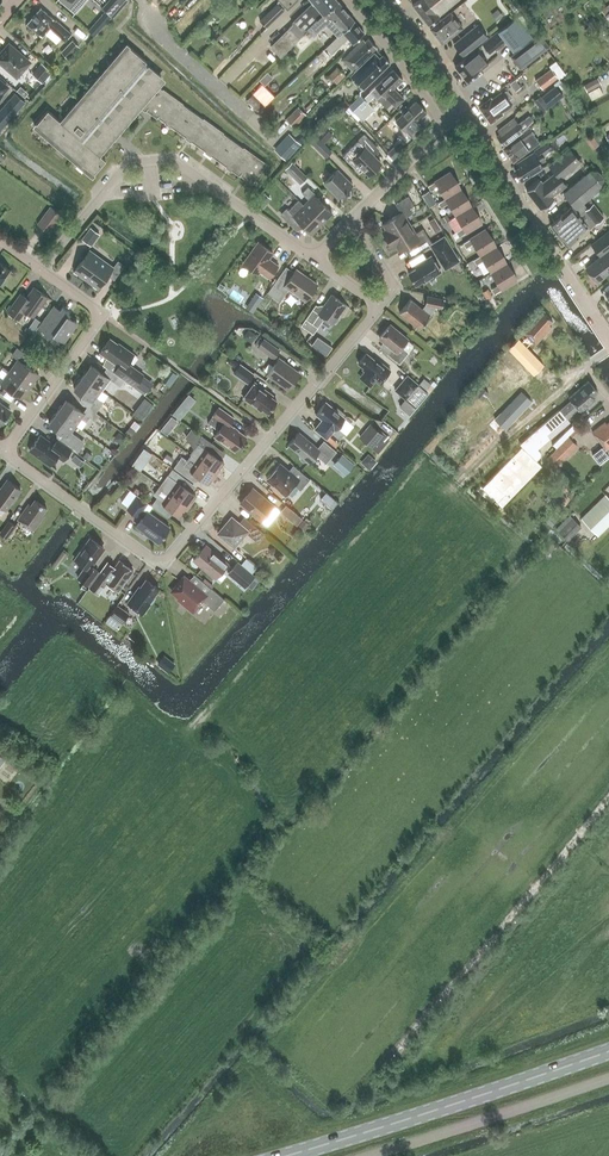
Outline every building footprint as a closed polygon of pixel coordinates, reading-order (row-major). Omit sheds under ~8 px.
[(74,13),(86,0),(59,0),(74,13)] [(127,0),(109,0),(102,8),(113,17),(127,0)] [(293,0),(279,0),(278,2),(279,3),(261,20),(265,24),(263,26),(264,28),(284,9),(282,7),(286,4),(287,6),(293,0)] [(283,33),(294,44),(304,34),(308,30),(306,29),(337,0),(313,0),(315,3),(283,33)] [(428,24),(456,0),(417,0),(412,5),(428,24)] [(338,1),(311,26),(317,33),(326,24),(337,36),(338,37),(354,21),(342,6),(338,1)] [(607,6),(601,10),(608,21),(608,9),(607,6)] [(65,41),(71,33),(56,20),(55,21),(41,8),(27,24),(42,37),(50,28),(65,41)] [(502,15),(498,9),(492,14),(496,19),(502,15)] [(112,17),(105,11),(101,17),(107,22),(112,17)] [(442,43),(462,27),(450,12),(430,28),(442,43)] [(499,31),(513,51),(532,36),(517,17),(499,31)] [(593,19),(590,21),(587,23),(595,33),(600,28),(593,19)] [(335,39),(318,54),(322,59),(329,52),(331,54),(334,51),(332,49),(338,42),(342,39),(344,41),(348,37),(353,42),(364,32),(354,21),(338,37),(337,36),(335,39)] [(477,24),(453,43),(463,55),(487,36),(477,24)] [(99,32),(92,26),(88,31),(94,37),(99,32)] [(210,28),(206,32),(212,38),(216,34),(210,28)] [(520,68),(549,46),(539,34),(511,55),(514,60),(513,61),(516,65),(518,64),(520,68)] [(355,67),(376,47),(368,39),(365,42),(363,39),(345,56),(355,67)] [(69,57),(78,46),(72,40),(62,51),(69,57)] [(9,44),(0,54),(0,62),(9,70),(8,71),(17,78),(24,69),(23,69),(29,62),(9,44)] [(97,153),(137,106),(145,111),(148,108),(158,115),(157,117),(239,175),(241,172),(253,181),(265,164),(243,148),(155,85),(161,78),(144,63),(146,61),(127,44),(110,63),(66,115),(61,121),(47,110),(34,126),(92,175),(105,160),(97,153)] [(488,63),(476,48),(455,65),(467,80),(488,63)] [(363,89),(390,63),(382,55),(379,58),(374,53),(350,76),(363,89)] [(559,79),(566,74),(555,60),(549,65),(551,68),(536,79),(543,89),(558,77),(559,79)] [(42,83),(52,72),(41,62),(32,73),(42,83)] [(336,82),(344,73),(338,66),(329,75),(336,82)] [(404,98),(394,88),(402,79),(392,69),(370,92),(377,98),(386,108),(391,103),(395,106),(404,98)] [(599,78),(585,85),(588,92),(602,85),(599,78)] [(557,87),(559,85),(562,89),(567,86),(561,79),(555,84),(556,85),(557,87)] [(550,106),(564,95),(557,87),(556,85),(542,96),(550,106)] [(478,106),(490,122),(502,113),(501,112),(511,104),(508,100),(509,99),(509,97),(510,96),(509,95),(509,94),(508,93),(507,92),(505,92),(504,92),(502,93),(501,91),(491,99),(490,97),(478,106)] [(254,92),(246,100),(258,112),(266,104),(254,92)] [(0,114),(0,132),(25,103),(17,95),(0,114)] [(356,113),(368,102),(361,95),(349,106),(356,113)] [(549,106),(544,100),(537,106),(542,112),(549,106)] [(337,107),(343,113),(348,107),(343,101),(337,107)] [(425,126),(419,119),(426,112),(416,101),(395,120),(406,131),(413,138),(425,126)] [(294,127),(306,115),(298,107),(286,119),(294,127)] [(519,124),(514,118),(498,130),(501,133),(497,136),(504,145),(523,130),(533,121),(530,116),(519,124)] [(503,147),(513,162),(538,143),(532,135),(534,133),(530,127),(505,145),(503,147)] [(332,134),(326,128),(317,137),(323,143),(332,134)] [(301,144),(307,137),(300,130),(293,137),(301,144)] [(287,161),(302,145),(301,144),(293,137),(291,134),(275,150),(287,161)] [(369,152),(376,146),(364,134),(352,146),(359,153),(353,159),(354,160),(353,162),(358,167),(359,165),(369,175),(381,164),(369,152)] [(323,143),(317,137),(311,143),(326,158),(332,152),(323,143)] [(538,155),(535,157),(534,154),(517,164),(519,167),(516,170),(522,179),(542,167),(539,162),(542,160),(540,157),(552,149),(547,141),(535,150),(538,155)] [(401,153),(400,151),(396,146),(388,154),(392,159),(394,160),(401,153)] [(561,178),(580,162),(569,148),(549,165),(554,172),(542,182),(540,180),(526,190),(540,209),(554,199),(552,196),(567,184),(561,178)] [(308,177),(292,161),(285,169),(300,184),(308,177)] [(346,190),(352,184),(338,169),(324,183),(339,198),(341,195),(346,195),(346,192),(346,190)] [(598,170),(590,169),(563,192),(576,208),(583,203),(590,197),(604,185),(603,178),(598,170)] [(450,172),(434,182),(428,186),(431,191),(437,186),(445,198),(460,188),(450,172)] [(414,185),(411,181),(401,188),(405,193),(414,185)] [(309,200),(304,205),(298,200),(322,223),(332,213),(315,195),(316,194),(308,187),(302,193),(309,200)] [(471,205),(460,188),(445,198),(438,203),(441,207),(448,203),(455,215),(471,205)] [(254,203),(260,208),(269,197),(264,192),(254,203)] [(429,192),(423,196),(430,207),(436,204),(429,192)] [(382,231),(387,239),(411,225),(406,217),(413,213),(410,208),(414,206),(408,196),(395,204),(401,213),(383,224),(382,223),(382,224),(385,229),(383,231),(382,231)] [(322,223),(298,200),(282,216),(294,228),(300,222),(311,233),(322,223)] [(590,227),(604,216),(594,203),(590,206),(587,208),(583,203),(576,208),(575,209),(572,207),(551,225),(566,244),(588,226),(589,228),(590,227)] [(482,223),(471,205),(455,215),(463,228),(456,232),(459,236),(466,232),(482,223)] [(49,232),(62,215),(50,207),(37,224),(49,232)] [(416,233),(411,225),(387,239),(392,247),(393,247),(395,246),(399,251),(400,251),(399,250),(413,242),(419,250),(429,244),(432,243),(423,228),(416,233)] [(91,246),(100,234),(90,227),(81,238),(91,246)] [(496,245),(485,229),(470,239),(463,243),(466,248),(473,244),(480,255),(496,245)] [(592,245),(601,257),(587,268),(596,282),(608,272),(608,232),(592,245)] [(444,235),(432,243),(429,244),(445,270),(460,260),(444,235)] [(273,252),(258,242),(244,263),(258,273),(260,270),(269,277),(278,265),(268,259),(273,252)] [(458,246),(461,251),(466,248),(463,243),(458,246)] [(506,262),(496,245),(480,255),(480,256),(473,260),(476,265),(483,260),(490,272),(506,262)] [(86,279),(101,259),(89,250),(74,271),(86,279)] [(441,272),(431,256),(418,263),(420,265),(408,273),(415,285),(422,280),(424,282),(441,272)] [(98,288),(113,267),(101,259),(86,279),(98,288)] [(118,260),(114,265),(121,270),(124,265),(118,260)] [(473,260),(468,263),(472,269),(472,270),(477,266),(476,265),(473,260)] [(517,280),(506,262),(490,272),(498,285),(491,289),(494,294),(501,289),(501,290),(517,280)] [(0,263),(0,284),(10,270),(0,263)] [(306,300),(317,284),(296,269),(287,282),(279,276),(267,292),(280,301),(289,289),(306,300)] [(48,297),(34,287),(22,304),(16,300),(7,311),(19,319),(25,310),(33,317),(48,297)] [(487,299),(493,296),(489,289),(482,292),(487,299)] [(255,293),(250,300),(257,306),(262,298),(255,293)] [(345,304),(332,295),(322,309),(316,305),(301,325),(313,334),(324,318),(332,323),(332,322),(336,322),(339,318),(338,316),(337,315),(345,304)] [(410,299),(399,313),(419,329),(430,315),(429,315),(436,307),(442,308),(444,299),(427,295),(425,305),(422,309),(410,299)] [(64,341),(77,322),(67,315),(69,312),(62,307),(54,319),(47,315),(38,327),(52,337),(54,334),(64,341)] [(549,324),(552,320),(544,313),(536,322),(535,321),(524,333),(535,344),(551,327),(549,324)] [(41,322),(35,318),(31,324),(37,328),(41,322)] [(407,340),(389,325),(379,337),(393,348),(388,354),(399,364),(408,352),(413,347),(413,344),(407,340)] [(247,336),(255,340),(259,332),(251,328),(247,336)] [(280,349),(260,336),(255,343),(258,346),(257,347),(273,359),(280,349)] [(134,354),(118,343),(118,344),(110,338),(100,352),(118,366),(114,371),(134,386),(137,382),(143,374),(127,363),(134,354)] [(332,347),(325,342),(319,350),(326,355),(332,347)] [(535,386),(547,375),(520,346),(508,357),(535,386)] [(39,374),(24,364),(29,356),(17,347),(11,355),(18,359),(9,371),(30,386),(39,374)] [(364,367),(362,369),(364,371),(362,374),(361,378),(362,382),(365,385),(369,385),(373,383),(376,380),(380,383),(391,370),(376,358),(374,359),(366,353),(358,363),(364,367)] [(253,374),(240,364),(231,358),(228,362),(237,368),(234,373),(247,383),(253,374)] [(288,389),(299,373),(279,358),(267,374),(288,389)] [(124,380),(119,377),(106,368),(102,373),(90,365),(82,377),(101,390),(109,379),(120,386),(124,380)] [(169,385),(176,375),(170,370),(162,380),(169,385)] [(30,386),(9,371),(1,383),(21,398),(30,386)] [(406,400),(419,384),(407,374),(394,390),(406,400)] [(82,377),(74,388),(87,398),(83,404),(87,407),(96,413),(103,402),(96,397),(101,390),(82,377)] [(424,379),(419,384),(426,390),(431,385),(424,379)] [(547,433),(551,430),(567,415),(568,417),(579,407),(582,410),(596,398),(593,395),(599,390),(590,379),(570,396),(572,399),(561,409),(561,408),(544,423),(520,444),(522,446),(482,488),(502,507),(542,465),(536,460),(540,456),(541,452),(538,449),(550,438),(547,433)] [(137,382),(134,386),(145,394),(148,390),(137,382)] [(255,382),(243,398),(261,410),(262,408),(268,413),(276,401),(271,397),(272,395),(255,382)] [(481,386),(474,394),(482,401),(489,393),(481,386)] [(524,412),(530,405),(520,396),(513,402),(524,412)] [(144,397),(133,413),(135,414),(142,420),(154,404),(144,397)] [(99,415),(96,413),(87,407),(83,412),(65,400),(57,411),(76,425),(81,419),(86,422),(89,417),(95,421),(99,415)] [(335,430),(345,418),(343,416),(345,414),(337,408),(335,410),(326,402),(315,414),(322,419),(314,428),(326,439),(334,429),(335,430)] [(10,410),(0,403),(0,424),(10,410)] [(509,403),(494,419),(505,430),(520,414),(509,403)] [(173,414),(180,419),(187,409),(181,404),(173,414)] [(214,436),(234,451),(240,443),(241,444),(243,443),(242,442),(246,437),(229,424),(233,418),(219,407),(208,422),(218,430),(214,436)] [(71,432),(76,425),(57,411),(49,423),(65,435),(61,441),(75,450),(80,442),(80,438),(71,432)] [(606,425),(604,422),(592,432),(607,449),(608,447),(608,422),(606,425)] [(360,438),(373,448),(376,444),(379,447),(383,443),(384,444),(389,439),(371,424),(360,438)] [(167,434),(171,429),(165,425),(161,430),(167,434)] [(572,425),(552,445),(555,448),(576,428),(572,425)] [(130,437),(135,431),(129,427),(124,433),(130,437)] [(189,437),(196,443),(198,444),(195,449),(191,455),(216,473),(224,462),(212,454),(217,447),(201,436),(194,430),(189,437)] [(114,438),(121,443),(125,437),(118,432),(114,438)] [(336,451),(324,440),(318,448),(299,432),(289,445),(300,455),(300,456),(300,459),(303,462),(306,461),(307,461),(309,462),(315,455),(326,463),(336,451)] [(63,460),(71,449),(57,439),(53,444),(40,435),(29,450),(50,465),(57,455),(63,460)] [(554,467),(577,445),(569,437),(546,459),(554,467)] [(146,462),(153,466),(159,454),(151,450),(146,462)] [(599,463),(606,469),(608,465),(608,450),(599,463)] [(83,456),(89,461),(92,457),(86,453),(83,456)] [(162,459),(168,463),(172,458),(167,454),(162,459)] [(341,454),(333,463),(346,474),(353,464),(341,454)] [(361,462),(369,470),(377,461),(368,454),(361,462)] [(216,473),(191,455),(187,460),(181,456),(174,467),(183,474),(187,468),(209,483),(216,473)] [(71,460),(81,467),(84,463),(74,456),(71,460)] [(294,485),(300,490),(310,479),(293,465),(288,471),(279,464),(267,479),(286,494),(294,485)] [(180,484),(184,478),(172,469),(160,486),(188,506),(196,495),(180,484)] [(21,489),(7,479),(0,489),(0,505),(6,510),(11,502),(12,503),(16,498),(15,497),(21,489)] [(188,506),(160,486),(154,494),(157,497),(151,505),(158,510),(163,503),(181,516),(188,506)] [(274,506),(252,488),(240,503),(261,521),(274,506)] [(608,525),(608,498),(605,494),(581,517),(598,535),(608,525)] [(147,503),(136,496),(127,508),(138,516),(138,515),(142,518),(136,526),(149,535),(149,536),(158,543),(169,527),(147,511),(147,512),(143,509),(147,503)] [(41,514),(46,508),(35,499),(30,505),(29,504),(18,519),(33,530),(43,516),(41,514)] [(302,519),(286,505),(280,511),(297,525),(302,519)] [(551,516),(546,521),(552,526),(557,521),(551,516)] [(234,547),(248,531),(259,541),(265,534),(244,517),(239,523),(231,517),(218,533),(234,547)] [(558,531),(566,540),(580,526),(572,518),(558,531)] [(16,526),(8,520),(0,531),(0,534),(6,539),(16,526)] [(309,525),(303,520),(298,526),(304,531),(309,525)] [(98,571),(91,567),(104,549),(89,539),(74,559),(85,566),(77,577),(88,585),(98,571)] [(215,578),(227,563),(206,545),(193,560),(215,578)] [(63,550),(51,566),(56,570),(68,554),(63,550)] [(252,572),(257,566),(246,557),(242,563),(252,572)] [(101,572),(89,587),(98,593),(107,582),(118,590),(133,570),(119,560),(114,567),(107,562),(101,572)] [(229,574),(245,587),(254,576),(238,562),(229,574)] [(224,599),(201,580),(195,586),(184,576),(172,591),(179,597),(178,599),(183,604),(185,602),(189,606),(188,607),(194,612),(199,605),(198,604),(201,600),(214,611),(224,599)] [(150,600),(159,589),(146,579),(137,591),(136,590),(127,603),(142,614),(152,601),(150,600)] [(129,613),(117,605),(105,621),(115,628),(120,622),(122,623),(129,613)] [(169,672),(175,664),(164,655),(157,663),(169,672)]
